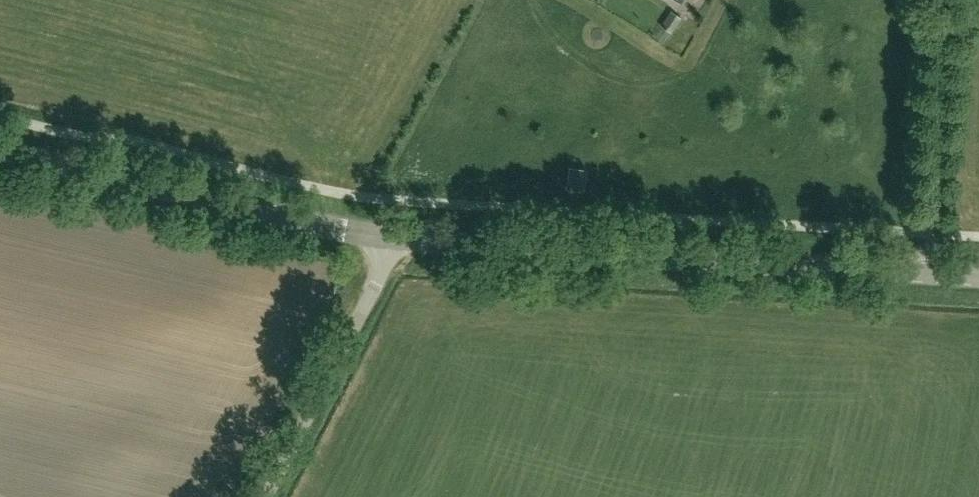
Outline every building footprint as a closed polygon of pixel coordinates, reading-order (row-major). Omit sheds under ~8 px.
[(671,32),(681,18),(672,11),(662,26),(671,32)] [(568,189),(582,191),(585,172),(571,170),(568,189)]
